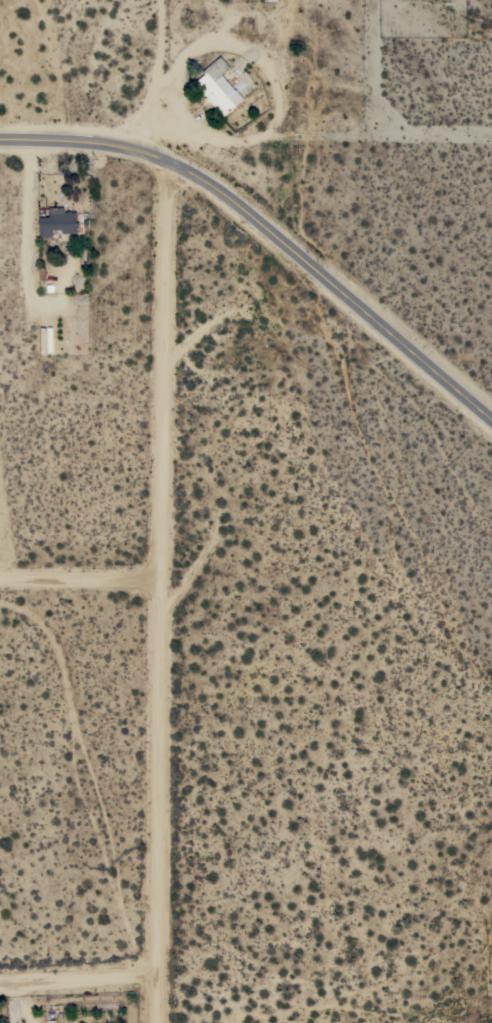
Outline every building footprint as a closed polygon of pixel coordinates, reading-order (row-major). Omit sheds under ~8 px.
[(208,103),(204,98),(206,96),(194,81),(198,80),(205,74),(203,71),(221,56),(230,67),(222,74),(235,90),(236,89),(244,99),(223,116),(210,101),(208,103)] [(50,217),(49,207),(64,207),(64,212),(67,212),(67,211),(71,211),(71,212),(76,212),(76,222),(79,222),(79,227),(76,227),(76,233),(62,233),(62,229),(52,229),(52,237),(40,237),(40,217),(50,217)]
